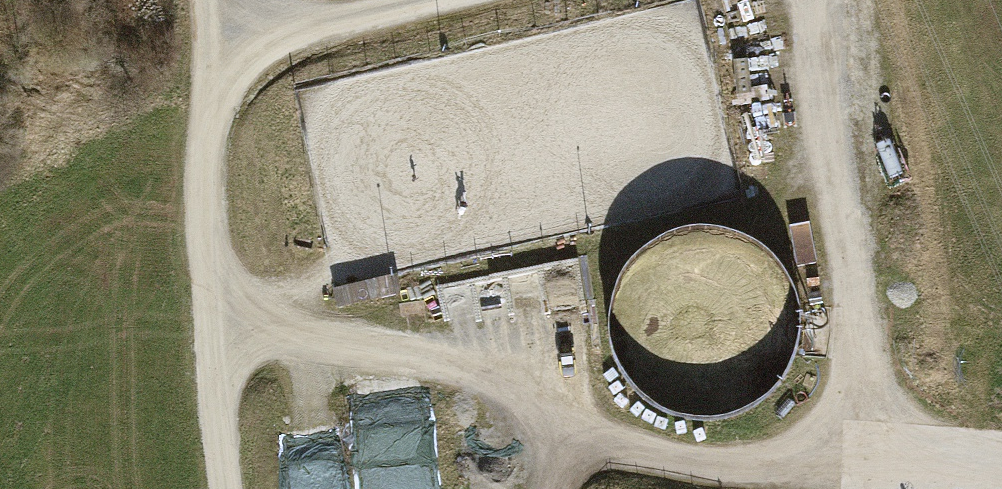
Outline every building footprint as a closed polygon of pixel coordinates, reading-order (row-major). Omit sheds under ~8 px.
[(734,345),(699,330),(668,397),(749,435),(807,309),(760,288),(734,345)]
